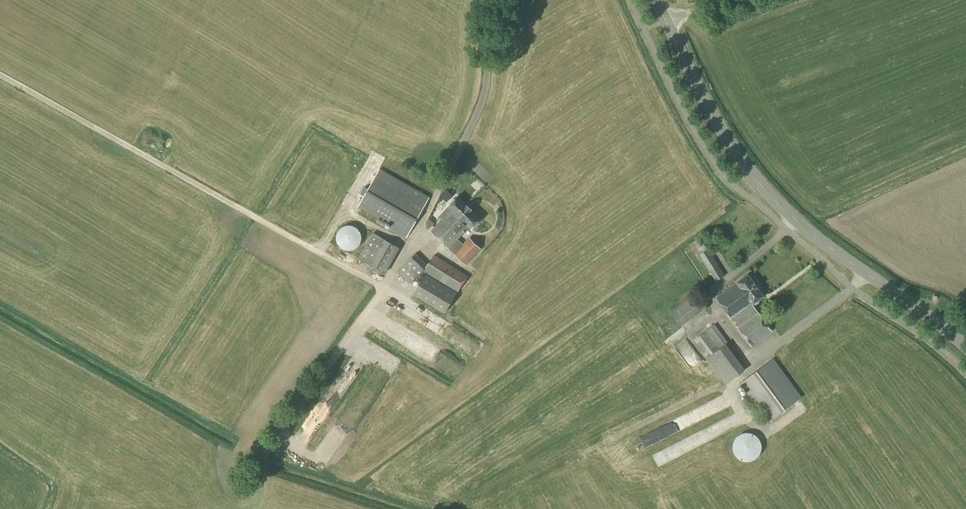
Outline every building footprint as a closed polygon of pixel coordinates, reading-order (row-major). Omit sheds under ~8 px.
[(407,236),(429,198),(379,169),(359,206),(391,224),(390,226),(407,236)] [(322,190),(315,197),(323,204),(329,197),(322,190)] [(465,265),(481,249),(466,234),(480,218),(457,196),(448,206),(438,217),(441,220),(431,232),(465,265)] [(348,250),(350,250),(351,250),(352,250),(353,250),(354,249),(355,249),(356,248),(357,247),(358,247),(358,246),(359,245),(359,244),(360,243),(360,242),(361,241),(361,240),(361,239),(361,238),(361,237),(361,236),(361,235),(360,233),(360,232),(359,232),(359,231),(358,230),(357,229),(356,228),(355,227),(354,226),(352,226),(351,226),(349,225),(347,225),(346,226),(345,226),(344,226),(342,227),(341,228),(340,229),(339,230),(338,231),(338,232),(337,233),(337,234),(337,235),(336,236),(336,237),(336,238),(336,239),(336,240),(337,241),(337,242),(337,243),(338,244),(338,245),(339,246),(341,247),(342,248),(342,249),(343,249),(344,250),(345,250),(347,250),(348,250)] [(385,273),(399,248),(373,233),(358,258),(385,273)] [(724,276),(708,249),(701,238),(689,245),(696,257),(699,255),(716,281),(724,276)] [(404,265),(398,272),(410,284),(416,277),(422,272),(426,274),(414,294),(445,312),(457,292),(457,291),(465,280),(468,276),(434,255),(427,266),(415,254),(404,265)] [(755,305),(759,302),(759,300),(764,296),(748,274),(736,282),(737,283),(716,298),(751,346),(771,331),(752,304),(753,304),(755,305)] [(726,384),(744,370),(725,344),(727,343),(714,325),(698,337),(711,355),(706,358),(726,384)] [(768,421),(801,397),(773,359),(740,383),(768,421)] [(747,462),(750,461),(755,460),(756,459),(757,458),(758,456),(760,454),(761,452),(761,450),(762,447),(761,445),(761,442),(760,440),(758,438),(757,436),(754,435),(752,434),(750,433),(747,433),(745,433),(742,434),(740,435),(739,436),(738,436),(736,438),(735,440),(734,442),(733,445),(733,447),(733,450),(734,452),(735,454),(736,456),(738,458),(740,460),(742,461),(745,461),(747,462)]
